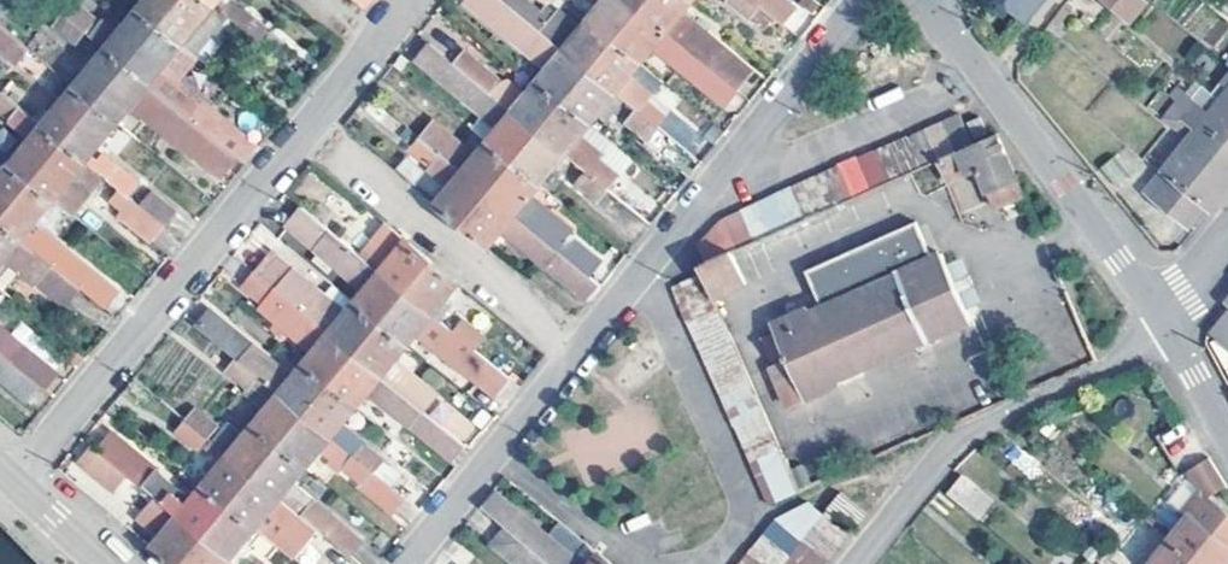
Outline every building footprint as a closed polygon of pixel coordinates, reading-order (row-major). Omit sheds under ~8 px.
[(62,9),(69,0),(51,0),(62,9)] [(77,0),(69,0),(62,9),(72,17),(83,5),(77,0)] [(195,0),(155,0),(146,11),(164,25),(180,7),(186,11),(195,0)] [(193,49),(212,28),(219,33),(232,16),(213,0),(195,0),(186,11),(180,7),(164,25),(193,49)] [(232,16),(263,41),(273,28),(239,0),(236,0),(232,3),(229,0),(213,0),(232,16)] [(570,104),(595,74),(506,0),(475,0),(470,6),(554,72),(544,83),(570,104)] [(595,74),(621,42),(596,21),(587,32),(563,13),(561,17),(553,10),(549,15),(531,0),(506,0),(595,74)] [(621,42),(646,12),(631,0),(597,0),(606,8),(596,21),(621,42)] [(646,12),(656,0),(631,0),(646,12)] [(743,91),(752,79),(682,21),(696,3),(693,0),(656,0),(646,12),(743,91)] [(755,0),(738,0),(736,2),(755,18),(764,7),(755,0)] [(764,7),(766,9),(789,29),(801,14),(785,0),(755,0),(764,7)] [(1034,20),(1049,0),(1009,0),(1034,20)] [(1145,0),(1107,0),(1136,23),(1151,5),(1145,0)] [(114,51),(138,70),(155,51),(147,46),(164,25),(146,11),(123,39),(83,5),(72,17),(90,32),(114,51)] [(621,42),(646,63),(659,48),(731,106),(743,91),(646,12),(621,42)] [(81,43),(90,32),(72,17),(62,28),(81,43)] [(0,23),(0,48),(20,64),(32,49),(0,23)] [(252,164),(262,152),(183,87),(205,59),(201,56),(193,49),(164,25),(147,46),(155,51),(138,70),(248,161),(252,164)] [(219,33),(212,28),(193,49),(201,56),(219,33)] [(643,113),(662,129),(672,116),(654,102),(658,97),(634,78),(647,64),(646,63),(621,42),(595,74),(620,94),(643,113)] [(458,64),(544,134),(570,104),(544,83),(534,96),(510,76),(507,81),(469,50),(458,64)] [(82,90),(99,104),(116,86),(121,90),(138,70),(114,51),(82,90)] [(458,64),(451,58),(437,75),(489,115),(477,130),(494,144),(519,165),(544,134),(458,64)] [(233,180),(248,161),(138,70),(121,90),(116,86),(99,104),(123,123),(143,99),(157,111),(152,117),(205,159),(206,156),(233,180)] [(595,125),(620,94),(595,74),(570,104),(595,125)] [(1181,104),(1227,142),(1227,81),(1217,93),(1208,88),(1197,100),(1184,90),(1176,100),(1181,104)] [(73,148),(49,129),(0,89),(0,105),(33,132),(30,138),(38,143),(16,169),(34,183),(51,163),(57,167),(73,148)] [(99,104),(82,90),(70,104),(62,99),(51,112),(58,118),(49,129),(73,148),(90,128),(83,123),(99,104)] [(123,123),(99,104),(83,123),(90,128),(73,148),(107,176),(124,190),(133,198),(144,183),(108,155),(104,161),(96,154),(123,123)] [(638,160),(595,125),(570,104),(544,134),(569,154),(593,174),(612,190),(638,160)] [(1181,104),(1168,122),(1187,137),(1193,129),(1200,134),(1153,193),(1195,226),(1211,206),(1216,210),(1227,196),(1227,142),(1181,104)] [(652,140),(662,129),(643,113),(634,125),(652,140)] [(962,153),(981,144),(968,115),(948,123),(962,153)] [(983,115),(973,120),(981,139),(991,135),(983,115)] [(455,136),(440,123),(436,128),(452,142),(455,136)] [(933,130),(945,160),(962,153),(948,123),(933,130)] [(427,140),(494,195),(519,165),(494,144),(482,159),(455,136),(452,142),(436,128),(427,140)] [(148,143),(130,129),(119,143),(135,157),(148,143)] [(933,130),(915,138),(928,168),(941,162),(945,160),(933,130)] [(544,186),(569,154),(544,134),(519,165),(544,186)] [(962,153),(945,160),(941,162),(945,173),(952,170),(956,182),(985,169),(1002,207),(1030,197),(1007,141),(1003,135),(981,144),(962,153)] [(898,146),(912,175),(928,168),(915,138),(898,146)] [(443,205),(469,226),(494,195),(427,140),(419,150),(435,166),(432,169),(456,189),(443,205)] [(893,183),(912,175),(898,146),(879,154),(893,183)] [(89,197),(107,176),(73,148),(57,167),(51,163),(34,183),(57,202),(72,184),(89,197)] [(864,160),(879,190),(893,183),(879,154),(864,160)] [(862,197),(879,190),(864,160),(847,168),(862,197)] [(494,195),(594,278),(604,266),(570,240),(576,231),(535,197),(544,186),(519,165),(494,195)] [(847,168),(831,175),(845,205),(862,197),(847,168)] [(8,227),(25,207),(19,201),(34,183),(16,169),(0,188),(0,220),(8,227)] [(602,202),(612,190),(593,174),(584,187),(602,202)] [(831,175),(813,183),(827,212),(845,205),(831,175)] [(8,227),(86,289),(109,308),(122,291),(46,229),(39,238),(32,231),(57,202),(34,183),(19,201),(25,207),(8,227)] [(827,212),(813,183),(796,190),(811,219),(827,212)] [(89,197),(72,184),(57,202),(75,215),(89,197)] [(168,226),(147,209),(133,198),(124,190),(115,202),(126,211),(123,217),(156,242),(168,226)] [(780,198),(795,227),(811,219),(796,190),(780,198)] [(147,209),(168,226),(170,228),(180,213),(157,195),(147,209)] [(607,288),(594,278),(494,195),(469,226),(493,246),(504,233),(593,306),(607,288)] [(780,198),(763,205),(777,234),(795,227),(780,198)] [(744,249),(715,261),(705,266),(709,276),(717,294),(720,300),(861,238),(845,205),(827,212),(811,219),(795,227),(777,234),(761,241),(744,249)] [(763,205),(746,213),(761,241),(777,234),(763,205)] [(371,292),(362,304),(387,325),(413,294),(350,243),(347,240),(307,208),(291,227),(371,292)] [(350,243),(413,294),(438,264),(412,243),(375,212),(350,243)] [(734,218),(730,221),(744,249),(761,241),(746,213),(734,218)] [(8,227),(0,220),(0,236),(8,227)] [(715,261),(744,249),(730,221),(709,243),(715,261)] [(2,287),(17,269),(42,289),(44,286),(71,307),(86,289),(8,227),(0,236),(0,286),(2,287)] [(301,270),(281,254),(275,261),(295,277),(301,270)] [(977,321),(948,254),(815,312),(815,308),(781,323),(796,359),(777,367),(787,389),(798,384),(800,391),(809,386),(815,398),(848,385),(846,379),(917,348),(923,360),(941,352),(935,339),(977,321)] [(362,356),(387,325),(362,304),(354,313),(301,270),(295,277),(275,261),(265,276),(362,356)] [(438,264),(413,294),(438,314),(463,284),(438,264)] [(312,366),(337,386),(362,356),(265,276),(251,291),(275,310),(279,323),(322,353),(312,366)] [(680,287),(688,307),(717,294),(709,276),(680,287)] [(438,314),(413,294),(387,325),(412,346),(422,333),(447,353),(451,349),(470,365),(467,370),(504,400),(520,381),(480,349),(461,334),(438,314)] [(724,309),(720,300),(717,294),(688,307),(695,322),(724,309)] [(732,328),(724,309),(695,322),(703,340),(732,328)] [(337,386),(312,366),(300,379),(218,312),(204,328),(246,362),(264,378),(286,396),(311,417),(337,386)] [(48,387),(58,394),(70,379),(0,321),(0,348),(48,387)] [(471,322),(461,334),(480,349),(489,337),(471,322)] [(1220,331),(1227,338),(1227,322),(1220,331)] [(401,359),(412,346),(387,325),(362,356),(430,412),(439,401),(417,382),(422,376),(401,359)] [(740,344),(732,328),(703,340),(710,357),(740,344)] [(710,357),(717,373),(747,361),(740,344),(710,357)] [(48,387),(0,348),(0,375),(36,403),(48,387)] [(430,412),(362,356),(337,386),(361,407),(372,393),(460,464),(473,447),(430,412)] [(755,378),(747,361),(717,373),(726,392),(755,378)] [(254,389),(264,378),(246,362),(235,375),(254,389)] [(763,397),(755,378),(726,392),(734,409),(763,397)] [(348,424),(361,407),(337,386),(311,417),(398,488),(408,475),(370,445),(372,442),(348,424)] [(287,447),(311,417),(286,396),(261,426),(287,447)] [(734,409),(742,427),(771,415),(763,397),(734,409)] [(791,459),(806,494),(923,441),(909,408),(791,459)] [(195,423),(213,439),(222,427),(204,411),(195,423)] [(742,427),(750,444),(779,432),(771,415),(742,427)] [(398,488),(311,417),(287,447),(311,467),(326,449),(367,483),(364,486),(398,514),(411,499),(401,491),(398,488)] [(204,450),(213,439),(195,423),(185,435),(204,450)] [(217,442),(261,478),(287,447),(261,426),(249,439),(231,423),(217,442)] [(1160,439),(1172,457),(1189,445),(1177,427),(1160,439)] [(779,432),(750,444),(759,463),(787,451),(779,432)] [(118,434),(104,452),(134,476),(163,500),(210,539),(235,509),(210,488),(199,502),(118,434)] [(210,488),(235,509),(261,478),(217,442),(212,450),(222,458),(211,471),(219,477),(210,488)] [(134,476),(104,452),(98,447),(87,462),(123,490),(134,476)] [(261,478),(325,532),(355,556),(367,542),(340,520),(338,524),(315,506),(319,501),(299,484),(311,467),(287,447),(261,478)] [(1190,462),(1208,491),(1209,490),(1227,478),(1210,449),(1190,462)] [(779,506),(806,494),(791,459),(787,451),(759,463),(779,506)] [(235,509),(261,530),(262,528),(303,560),(325,532),(261,478),(235,509)] [(997,503),(969,479),(956,497),(985,520),(997,503)] [(1206,563),(1227,563),(1227,504),(1209,490),(1184,520),(1191,526),(1178,542),(1206,563)] [(553,563),(589,563),(501,494),(487,510),(511,529),(553,563)] [(833,512),(866,538),(878,523),(845,497),(833,512)] [(178,563),(190,563),(210,539),(163,500),(147,518),(169,537),(159,549),(178,563)] [(815,505),(781,520),(808,543),(820,528),(830,516),(815,505)] [(239,563),(245,563),(257,549),(250,543),(261,530),(235,509),(210,539),(239,563)] [(853,554),(866,538),(833,512),(830,516),(820,528),(853,554)] [(808,543),(781,520),(770,534),(797,556),(808,543)] [(820,528),(808,543),(835,563),(845,563),(853,554),(820,528)] [(511,529),(499,543),(525,563),(553,563),(511,529)] [(778,563),(791,563),(797,556),(770,534),(758,548),(778,563)] [(190,563),(239,563),(210,539),(190,563)] [(1178,542),(1160,563),(1206,563),(1178,542)] [(808,543),(797,556),(806,563),(835,563),(808,543)] [(1110,554),(1118,560),(1123,553),(1115,547),(1110,554)] [(758,548),(746,563),(747,563),(778,563),(758,548)] [(1118,560),(1110,554),(1105,558),(1112,563),(1114,563),(1118,560)]
